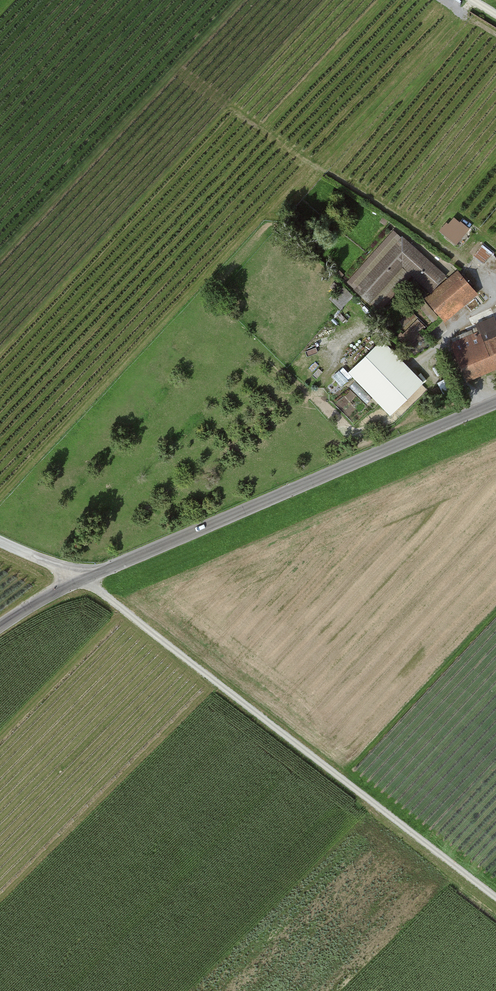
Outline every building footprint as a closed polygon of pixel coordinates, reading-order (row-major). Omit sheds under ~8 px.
[(449,214),(436,229),(455,246),(468,231),(449,214)] [(444,274),(399,233),(352,285),(373,306),(402,281),(421,299),(444,274)] [(483,242),(475,254),(486,262),(494,250),(483,242)] [(457,271),(423,297),(442,320),(475,294),(457,271)] [(342,307),(353,292),(342,283),(330,298),(342,307)] [(419,308),(399,315),(403,328),(397,330),(401,340),(427,331),(419,308)] [(464,380),(495,366),(495,336),(453,354),(464,380)] [(424,382),(380,337),(345,371),(390,416),(424,382)]
